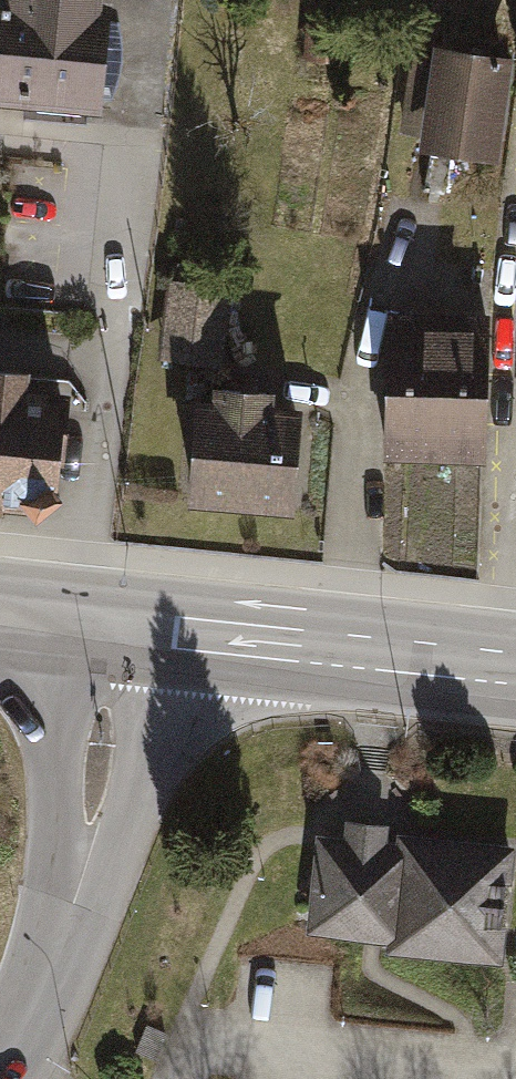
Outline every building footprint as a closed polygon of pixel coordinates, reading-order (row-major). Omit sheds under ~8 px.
[(147,112),(159,0),(0,0),(0,96),(147,112)] [(506,46),(430,35),(428,47),(407,44),(395,125),(415,128),(413,139),(491,150),(506,46)] [(167,272),(156,352),(220,361),(233,259),(176,251),(173,273),(167,272)] [(385,304),(381,451),(479,454),(482,307),(385,304)] [(24,501),(50,480),(58,377),(20,373),(22,353),(0,349),(0,498),(24,501)] [(208,389),(190,388),(181,492),(285,501),(294,397),(271,395),(272,383),(209,377),(208,389)] [(347,838),(320,835),(310,928),(373,935),(392,937),(391,952),(503,963),(515,840),(402,829),(401,838),(386,837),(387,824),(349,821),(347,838)] [(164,1030),(145,1021),(133,1048),(152,1057),(164,1030)]
